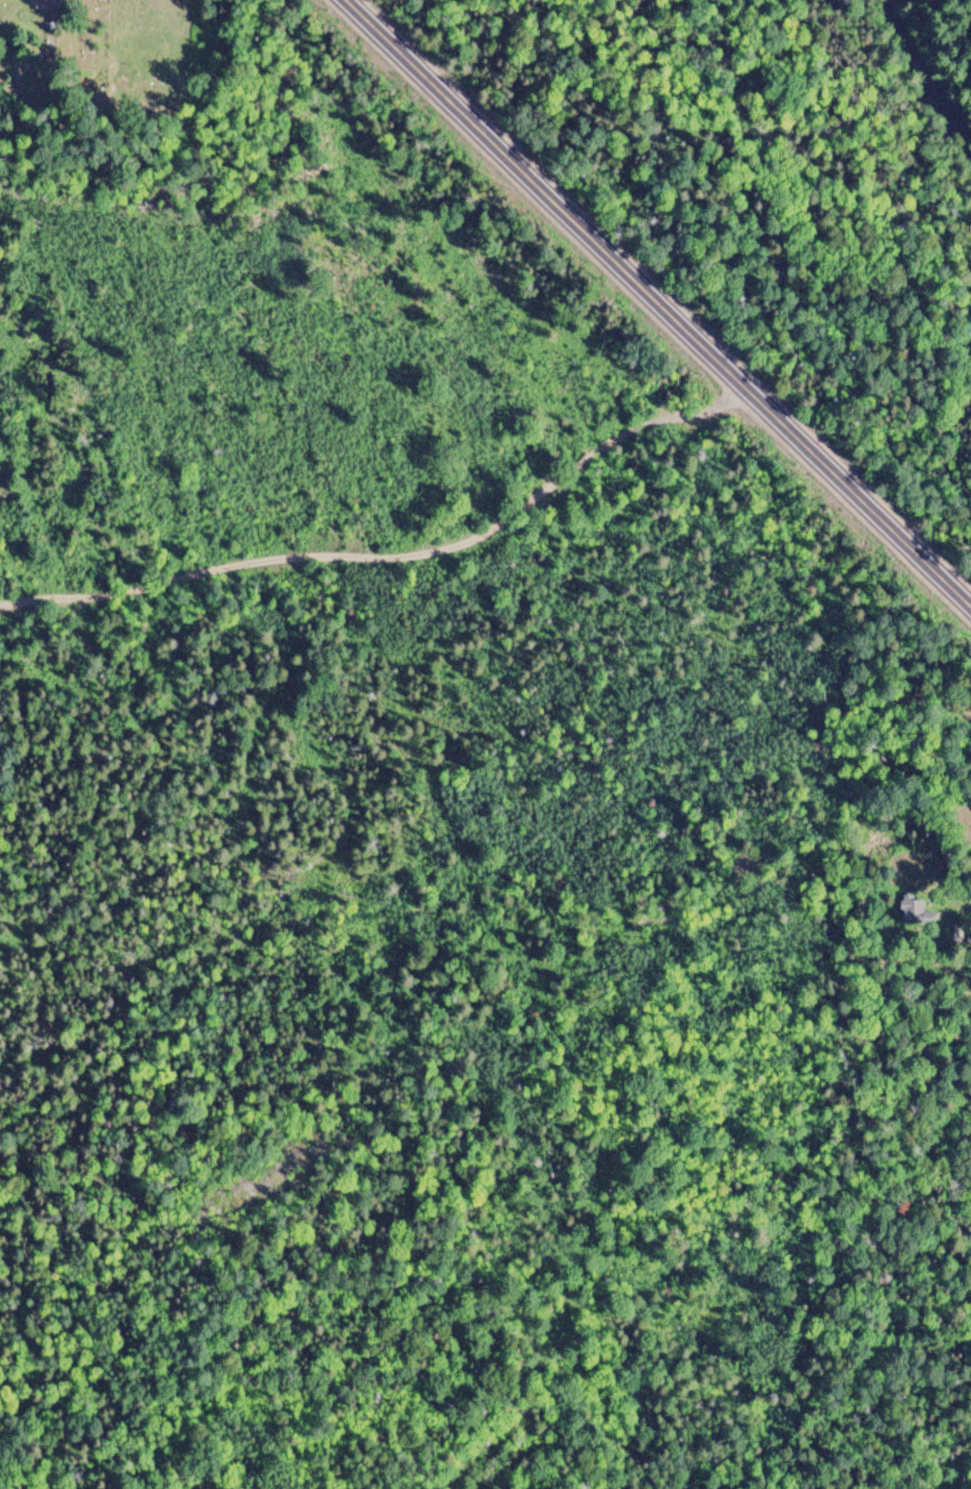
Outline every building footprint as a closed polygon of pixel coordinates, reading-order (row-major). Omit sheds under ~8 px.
[(928,909),(913,909),(913,923),(928,923),(928,909)]
